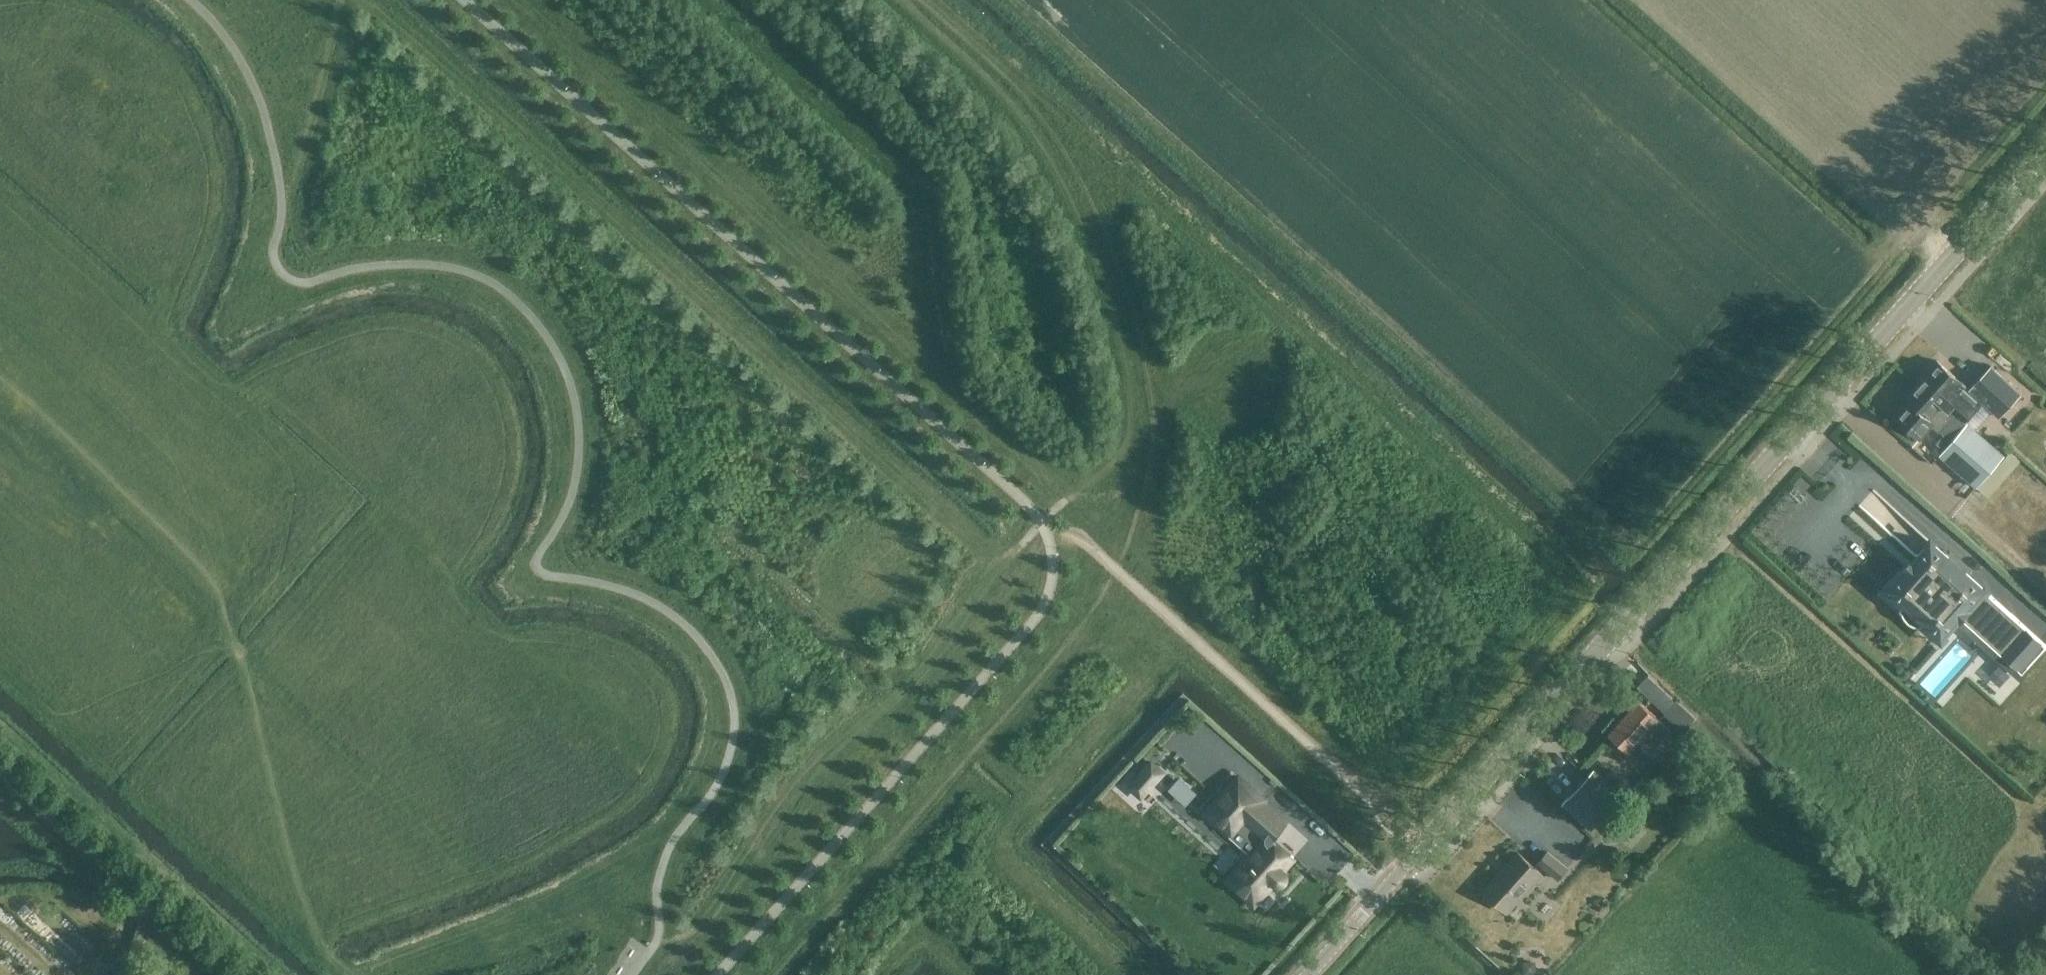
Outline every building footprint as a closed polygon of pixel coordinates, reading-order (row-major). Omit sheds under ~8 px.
[(1964,421),(1982,400),(1970,389),(1931,355),(1899,392),(1908,400),(1894,416),(1919,438),(1931,424),(1939,431),(1939,430),(1943,433),(1936,442),(1943,449),(1939,454),(1976,486),(2003,455),(1964,421)] [(1970,389),(1982,400),(2000,416),(2021,392),(1991,365),(1970,389)] [(1888,588),(1906,605),(1907,606),(1911,612),(1916,616),(1922,619),(1941,636),(1960,616),(2021,671),(2045,645),(1966,573),(1965,574),(1947,558),(1948,557),(1930,540),(1888,588)] [(1637,683),(1665,708),(1675,696),(1647,671),(1637,683)] [(1676,699),(1664,713),(1683,730),(1695,716),(1676,699)] [(1671,729),(1638,700),(1608,734),(1628,752),(1643,735),(1656,746),(1671,729)] [(1178,813),(1199,788),(1180,773),(1170,785),(1158,776),(1167,765),(1153,754),(1129,784),(1143,795),(1148,789),(1178,813)] [(1599,823),(1624,794),(1637,778),(1639,780),(1650,768),(1643,762),(1633,773),(1617,759),(1602,776),(1594,768),(1569,797),(1599,823)] [(1278,911),(1317,866),(1287,838),(1301,823),(1256,785),(1222,823),(1268,862),(1248,884),(1278,911)] [(1539,862),(1558,878),(1567,867),(1548,851),(1539,862)] [(1541,873),(1518,852),(1485,890),(1507,910),(1541,873)]
